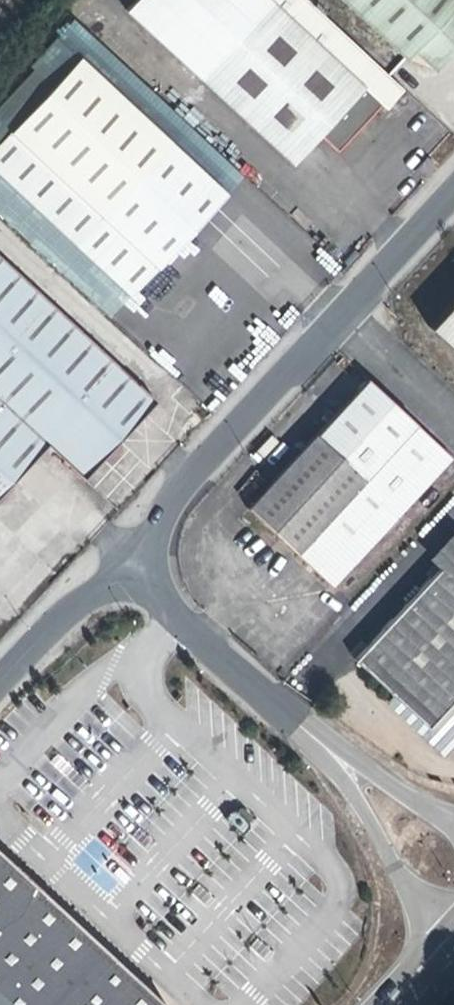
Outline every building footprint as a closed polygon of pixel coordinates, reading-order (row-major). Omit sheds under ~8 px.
[(122,10),(293,163),(320,134),(339,151),(383,103),(270,0),(131,0),(122,10)] [(451,8),(442,0),(343,0),(405,57),(411,51),(417,45),(429,56),(441,55),(453,41),(453,23),(445,14),(451,8)] [(451,7),(453,4),(453,0),(442,0),(451,8),(451,7)] [(451,7),(451,8),(445,14),(453,23),(453,10),(451,7)] [(411,51),(433,72),(453,49),(453,41),(441,55),(429,56),(417,45),(411,51)] [(224,197),(78,57),(0,143),(0,178),(126,299),(224,197)] [(422,176),(432,164),(426,159),(416,171),(422,176)] [(155,401),(0,256),(0,494),(46,444),(82,478),(155,401)] [(429,327),(453,350),(453,299),(429,327)] [(332,585),(452,455),(367,377),(247,508),(332,585)] [(394,696),(426,727),(453,697),(453,551),(354,658),(394,696)] [(426,727),(394,696),(387,703),(443,756),(453,744),(453,697),(426,727)] [(0,856),(0,1004),(161,1004),(0,856)]
